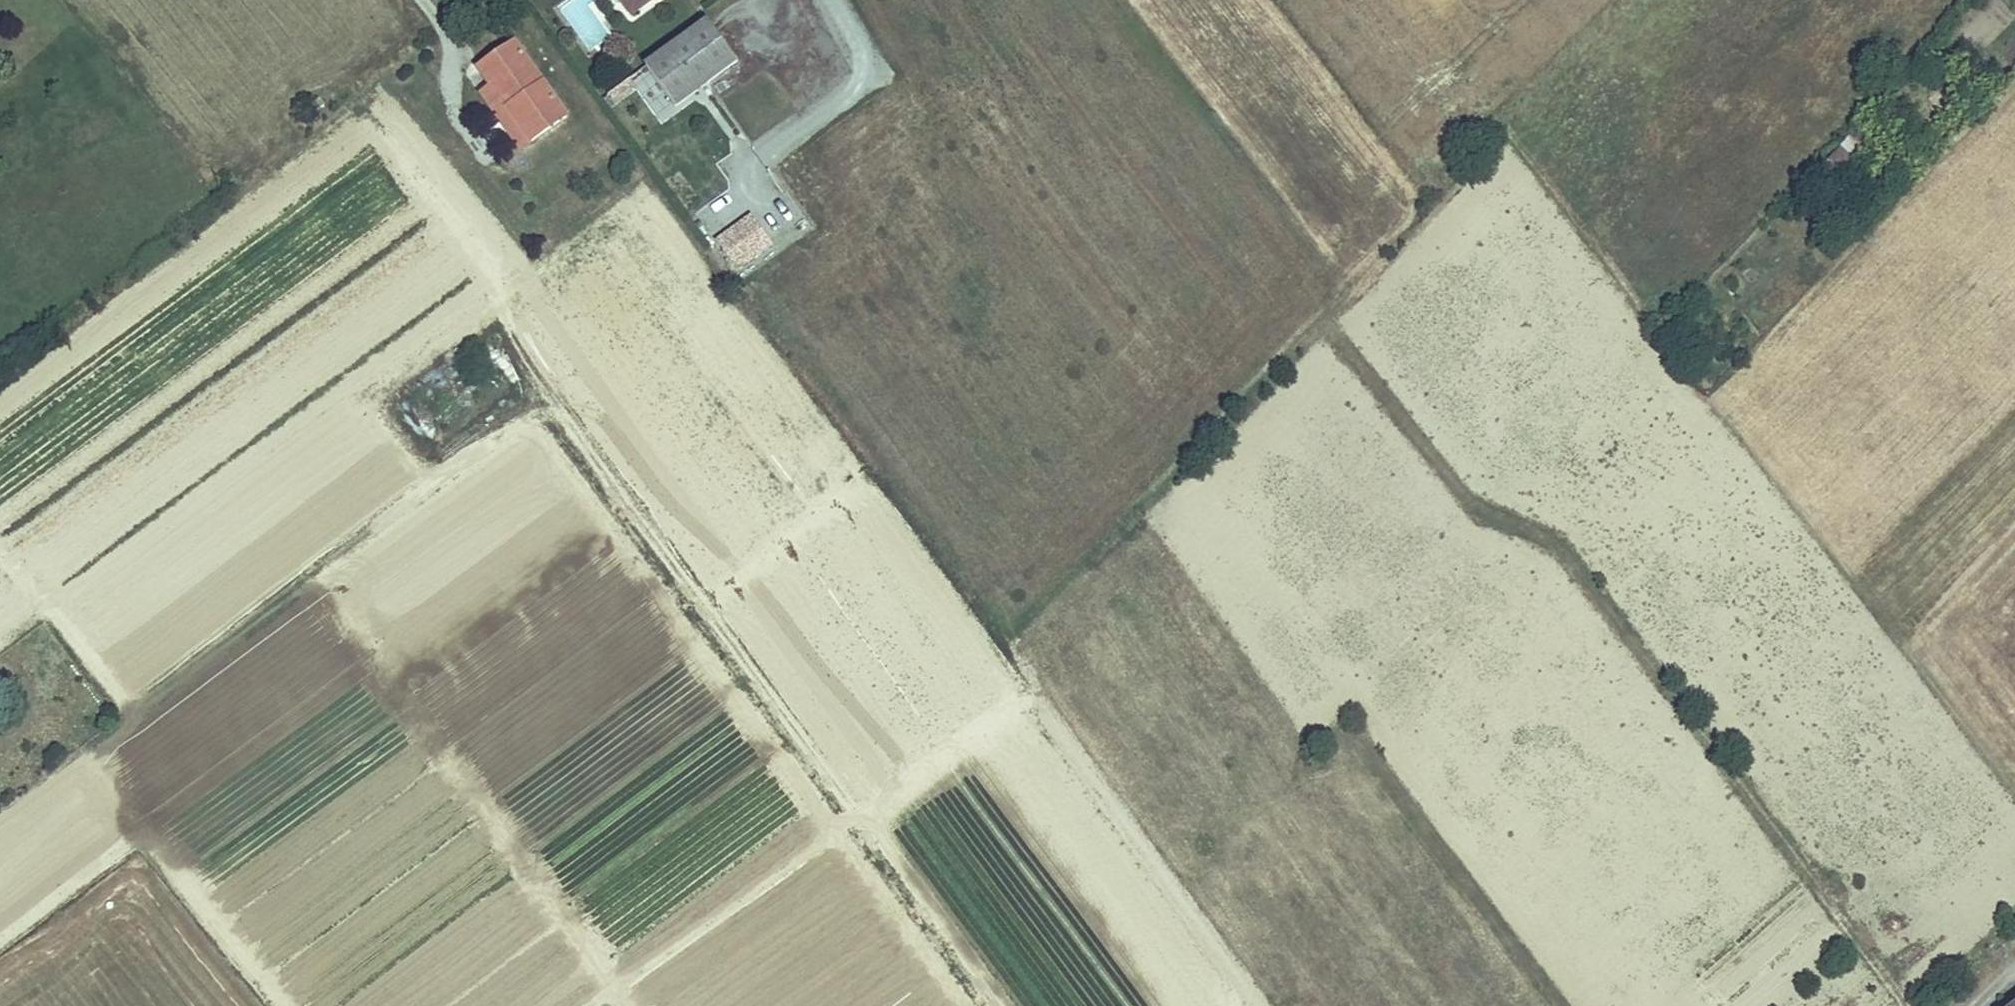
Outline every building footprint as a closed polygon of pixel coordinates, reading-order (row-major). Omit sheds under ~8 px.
[(709,12),(678,35),(707,76),(739,53),(709,12)] [(678,35),(646,58),(675,99),(707,76),(678,35)] [(519,37),(478,67),(533,142),(574,112),(519,37)] [(715,238),(738,270),(775,243),(751,211),(715,238)] [(2012,983),(2001,992),(2005,997),(1994,1005),(2014,1005),(2014,988),(2012,983)]
